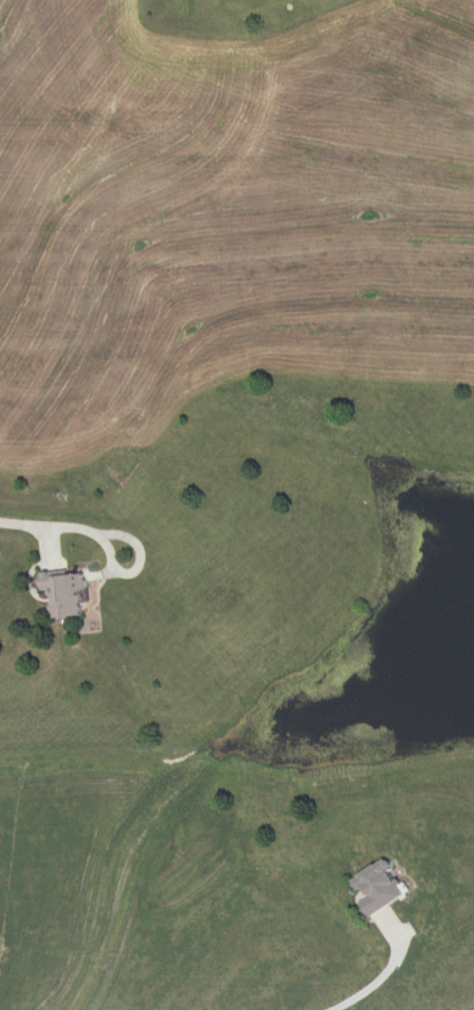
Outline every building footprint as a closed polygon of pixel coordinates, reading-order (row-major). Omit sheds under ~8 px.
[(38,571),(40,591),(51,591),(52,618),(80,617),(79,602),(85,602),(84,573),(66,574),(66,570),(38,571)] [(406,897),(386,861),(353,879),(364,899),(360,901),(369,917),(406,897)]
